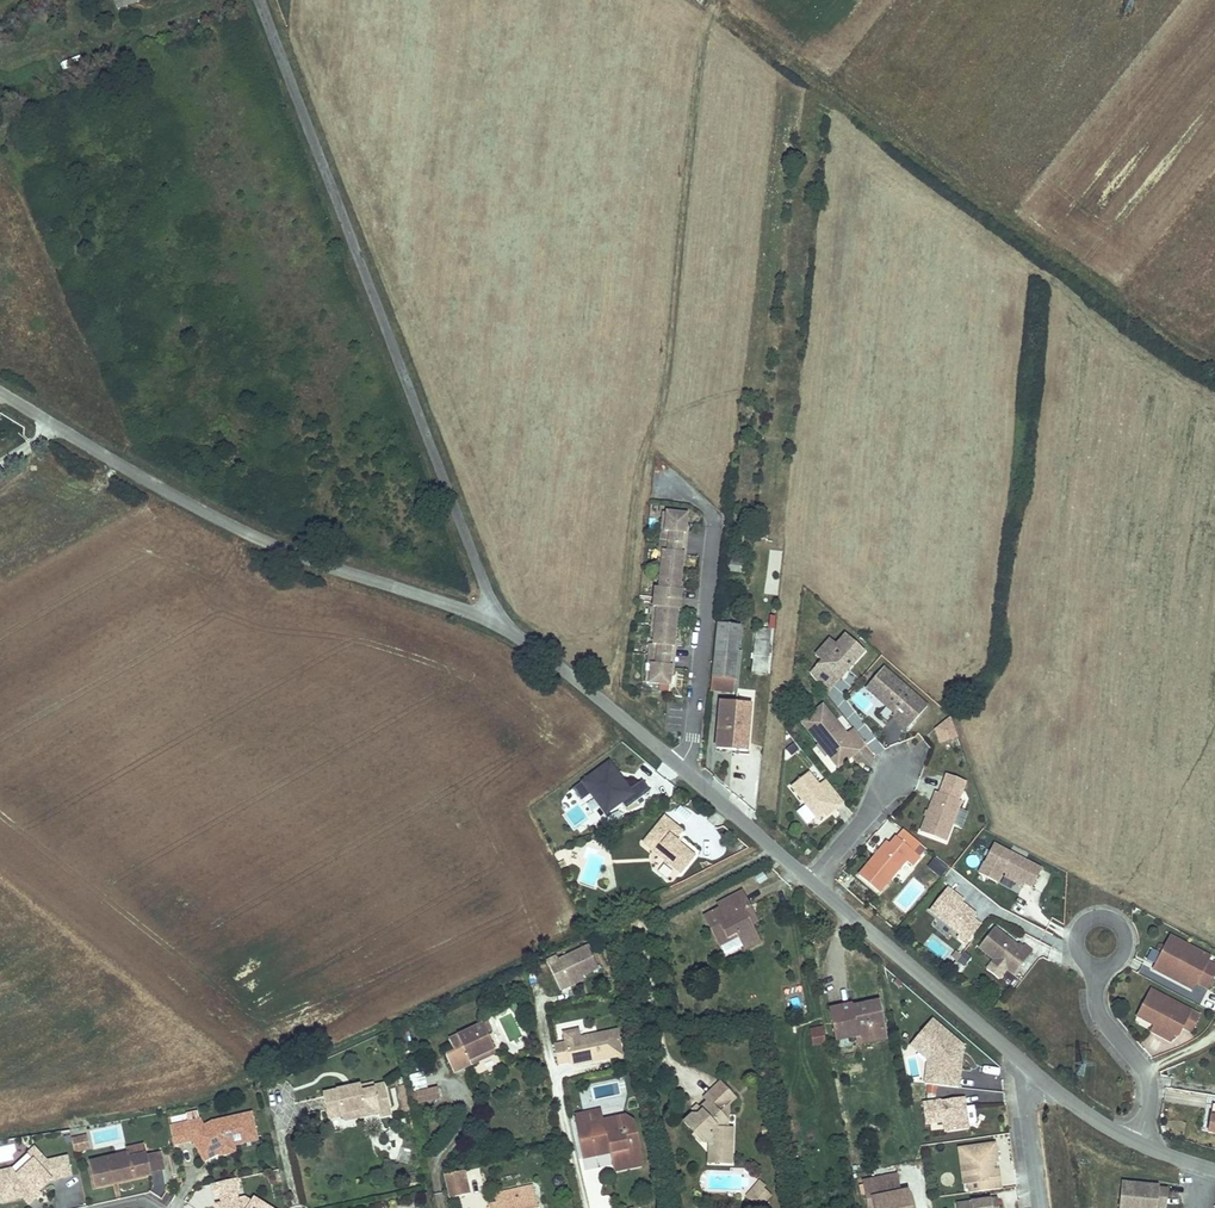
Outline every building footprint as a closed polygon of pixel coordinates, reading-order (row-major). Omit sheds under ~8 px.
[(115,8),(135,0),(112,0),(115,8)] [(673,647),(677,610),(679,610),(681,590),(679,590),(683,553),(684,553),(687,534),(685,534),(687,515),(664,513),(662,523),(666,524),(665,532),(662,531),(660,551),(663,551),(662,559),(659,559),(657,580),(660,580),(659,588),(655,588),(653,608),(657,608),(656,616),(653,616),(651,637),(654,637),(653,645),(650,645),(648,664),(651,664),(651,673),(647,672),(646,683),(670,685),(671,666),(673,667),(675,647),(673,647)] [(745,573),(746,563),(728,561),(727,570),(745,573)] [(734,679),(740,626),(726,625),(727,622),(718,620),(710,691),(736,693),(738,680),(734,679)] [(770,643),(771,631),(756,630),(755,642),(770,643)] [(845,673),(864,651),(846,635),(837,645),(822,662),(815,670),(833,686),(841,677),(838,675),(843,671),(845,673)] [(822,662),(837,645),(830,639),(815,656),(822,662)] [(767,673),(770,643),(755,642),(752,672),(767,673)] [(927,707),(883,668),(865,688),(881,701),(883,698),(887,702),(887,706),(895,713),(893,716),(908,729),(927,707)] [(833,686),(815,670),(810,675),(826,694),(833,686)] [(732,747),(736,703),(721,702),(717,748),(728,750),(729,746),(732,747)] [(747,751),(751,705),(736,703),(732,747),(736,747),(735,750),(747,751)] [(852,757),(867,745),(854,729),(846,735),(836,721),(823,705),(801,722),(818,745),(819,745),(822,742),(830,752),(827,755),(837,769),(847,760),(846,758),(847,757),(852,757)] [(935,729),(940,742),(957,737),(950,718),(935,729)] [(830,752),(822,742),(819,745),(818,745),(816,747),(825,757),(827,755),(830,752)] [(792,756),(798,750),(794,744),(787,750),(792,756)] [(634,790),(626,778),(623,780),(620,776),(623,774),(614,762),(577,788),(585,800),(595,793),(609,814),(626,803),(630,809),(654,792),(646,781),(634,790)] [(843,802),(825,780),(818,786),(808,773),(791,787),(817,819),(823,814),(825,817),(831,812),(828,809),(833,806),(836,809),(843,802)] [(947,775),(939,793),(958,801),(966,782),(947,775)] [(946,842),(961,802),(958,801),(939,793),(936,792),(921,832),(946,842)] [(650,841),(683,869),(696,853),(682,842),(680,844),(676,841),(678,839),(684,831),(669,818),(650,841)] [(879,893),(906,861),(914,852),(896,837),(890,845),(887,842),(859,876),(879,893)] [(1041,869),(993,845),(978,874),(997,883),(1002,873),(1006,875),(1024,883),(1032,887),(1041,869)] [(912,866),(919,857),(914,852),(906,861),(912,866)] [(934,857),(928,868),(942,877),(949,866),(934,857)] [(1024,883),(1006,875),(1005,878),(1022,887),(1024,883)] [(972,919),(975,915),(957,900),(959,898),(947,888),(929,910),(959,934),(957,938),(965,944),(980,925),(972,919)] [(741,892),(718,902),(720,907),(704,916),(716,941),(733,933),(735,938),(741,949),(756,941),(749,927),(741,912),(748,908),(741,892)] [(748,908),(741,912),(749,927),(756,923),(748,908)] [(616,943),(613,926),(603,929),(607,945),(616,943)] [(1024,947),(1021,950),(994,928),(978,948),(993,960),(987,968),(1001,978),(1007,970),(1014,976),(1032,953),(1024,947)] [(733,933),(716,941),(718,945),(735,938),(733,933)] [(1207,962),(1210,957),(1170,936),(1162,953),(1152,948),(1147,958),(1157,963),(1153,969),(1171,979),(1173,975),(1181,980),(1183,976),(1196,983),(1207,989),(1214,974),(1214,967),(1207,962)] [(756,941),(741,949),(742,952),(757,944),(756,941)] [(580,977),(597,969),(587,947),(558,961),(556,958),(546,962),(559,991),(569,986),(567,983),(580,977)] [(955,961),(960,955),(956,951),(951,958),(955,961)] [(1196,983),(1183,976),(1181,980),(1173,975),(1171,979),(1192,990),(1196,983)] [(569,986),(582,980),(580,977),(567,983),(569,986)] [(1200,1015),(1151,990),(1137,1017),(1154,1026),(1153,1028),(1163,1033),(1164,1030),(1178,1037),(1182,1028),(1191,1032),(1200,1015)] [(856,1005),(837,1008),(843,1039),(863,1035),(863,1037),(879,1034),(879,1031),(892,1029),(888,1001),(873,1004),(873,1007),(857,1010),(857,1007),(856,1005)] [(966,1055),(967,1047),(936,1021),(919,1041),(940,1058),(937,1087),(962,1089),(965,1060),(961,1059),(961,1054),(966,1055)] [(482,1023),(448,1039),(453,1050),(445,1054),(454,1073),(472,1064),(471,1060),(494,1049),(482,1023)] [(816,1043),(827,1041),(824,1026),(813,1028),(816,1043)] [(864,1042),(894,1037),(892,1029),(879,1031),(879,1034),(863,1037),(864,1042)] [(621,1056),(616,1031),(596,1035),(586,1037),(583,1041),(579,1039),(577,1031),(562,1034),(564,1044),(553,1046),(556,1065),(568,1063),(574,1061),(575,1066),(621,1056)] [(408,1032),(399,1034),(402,1048),(411,1046),(408,1032)] [(940,1058),(919,1041),(914,1047),(931,1062),(929,1086),(937,1087),(940,1058)] [(494,1049),(471,1060),(472,1064),(496,1053),(494,1049)] [(424,1071),(410,1074),(413,1090),(427,1087),(424,1071)] [(344,1087),(325,1092),(331,1116),(344,1113),(363,1108),(371,1116),(380,1114),(381,1117),(392,1115),(384,1081),(374,1084),(375,1086),(362,1090),(361,1085),(360,1083),(353,1085),(354,1088),(345,1090),(344,1087)] [(735,1099),(719,1083),(703,1098),(706,1101),(697,1110),(699,1113),(693,1119),(690,1116),(682,1124),(701,1143),(706,1144),(706,1162),(733,1163),(735,1126),(726,1127),(726,1106),(735,1099)] [(406,1084),(398,1085),(403,1110),(411,1109),(406,1084)] [(415,1093),(417,1103),(441,1098),(439,1088),(415,1093)] [(971,1131),(967,1099),(926,1104),(928,1125),(947,1123),(948,1134),(971,1131)] [(344,1113),(350,1121),(371,1116),(363,1108),(344,1113)] [(602,1120),(599,1109),(574,1114),(575,1118),(588,1116),(589,1122),(602,1120)] [(697,1110),(690,1116),(693,1119),(699,1113),(697,1110)] [(588,1116),(575,1118),(580,1142),(591,1140),(592,1146),(610,1142),(611,1149),(609,1149),(609,1152),(614,1172),(643,1166),(633,1121),(622,1115),(602,1120),(589,1122),(588,1116)] [(257,1145),(251,1119),(213,1127),(204,1131),(200,1124),(189,1127),(171,1131),(175,1148),(194,1144),(200,1141),(210,1162),(219,1157),(227,1154),(227,1152),(233,1150),(257,1145)] [(772,1125),(760,1127),(761,1136),(773,1133),(772,1125)] [(86,1136),(72,1140),(74,1151),(89,1148),(86,1136)] [(591,1140),(580,1142),(583,1157),(609,1152),(609,1149),(611,1149),(610,1142),(592,1146),(591,1140)] [(210,1162),(200,1141),(194,1144),(204,1165),(210,1162)] [(144,1144),(128,1148),(129,1153),(130,1157),(147,1154),(144,1144)] [(1003,1191),(1000,1171),(995,1172),(994,1166),(999,1165),(997,1147),(961,1151),(963,1165),(970,1164),(972,1180),(970,1180),(971,1185),(972,1196),(1003,1191)] [(33,1161),(36,1164),(43,1158),(34,1148),(11,1169),(0,1172),(0,1179),(17,1176),(33,1161)] [(235,1157),(233,1150),(227,1152),(227,1154),(219,1157),(220,1160),(235,1157)] [(129,1153),(89,1162),(95,1186),(151,1174),(150,1170),(147,1157),(147,1154),(130,1157),(129,1153)] [(160,1154),(147,1157),(150,1170),(163,1168),(160,1154)] [(71,1176),(66,1157),(55,1160),(49,1165),(43,1158),(36,1164),(33,1161),(17,1176),(0,1179),(0,1203),(22,1198),(23,1198),(21,1191),(29,1189),(34,1195),(38,1191),(50,1181),(71,1176)] [(972,1180),(970,1164),(963,1165),(966,1186),(971,1185),(970,1180),(972,1180)] [(469,1193),(463,1170),(443,1175),(449,1198),(469,1193)] [(901,1195),(898,1177),(865,1183),(866,1189),(885,1186),(887,1198),(901,1195)] [(236,1179),(212,1184),(214,1195),(220,1194),(235,1190),(239,1190),(236,1179)] [(1166,1189),(1157,1188),(1157,1186),(1120,1182),(1117,1207),(1155,1207),(1164,1207),(1166,1189)] [(493,1194),(495,1203),(497,1207),(538,1207),(532,1184),(493,1194)] [(761,1189),(756,1184),(744,1196),(749,1201),(758,1192),(761,1189)] [(887,1198),(885,1186),(866,1189),(870,1207),(911,1207),(909,1194),(901,1195),(887,1198)] [(28,1204),(41,1193),(38,1191),(34,1195),(29,1189),(21,1191),(23,1198),(22,1198),(28,1204)] [(235,1190),(220,1194),(222,1203),(237,1200),(235,1190)] [(761,1196),(758,1192),(749,1201),(752,1204),(761,1196)] [(216,1204),(217,1207),(269,1207),(254,1199),(251,1202),(244,1198),(237,1200),(222,1203),(216,1204)]
